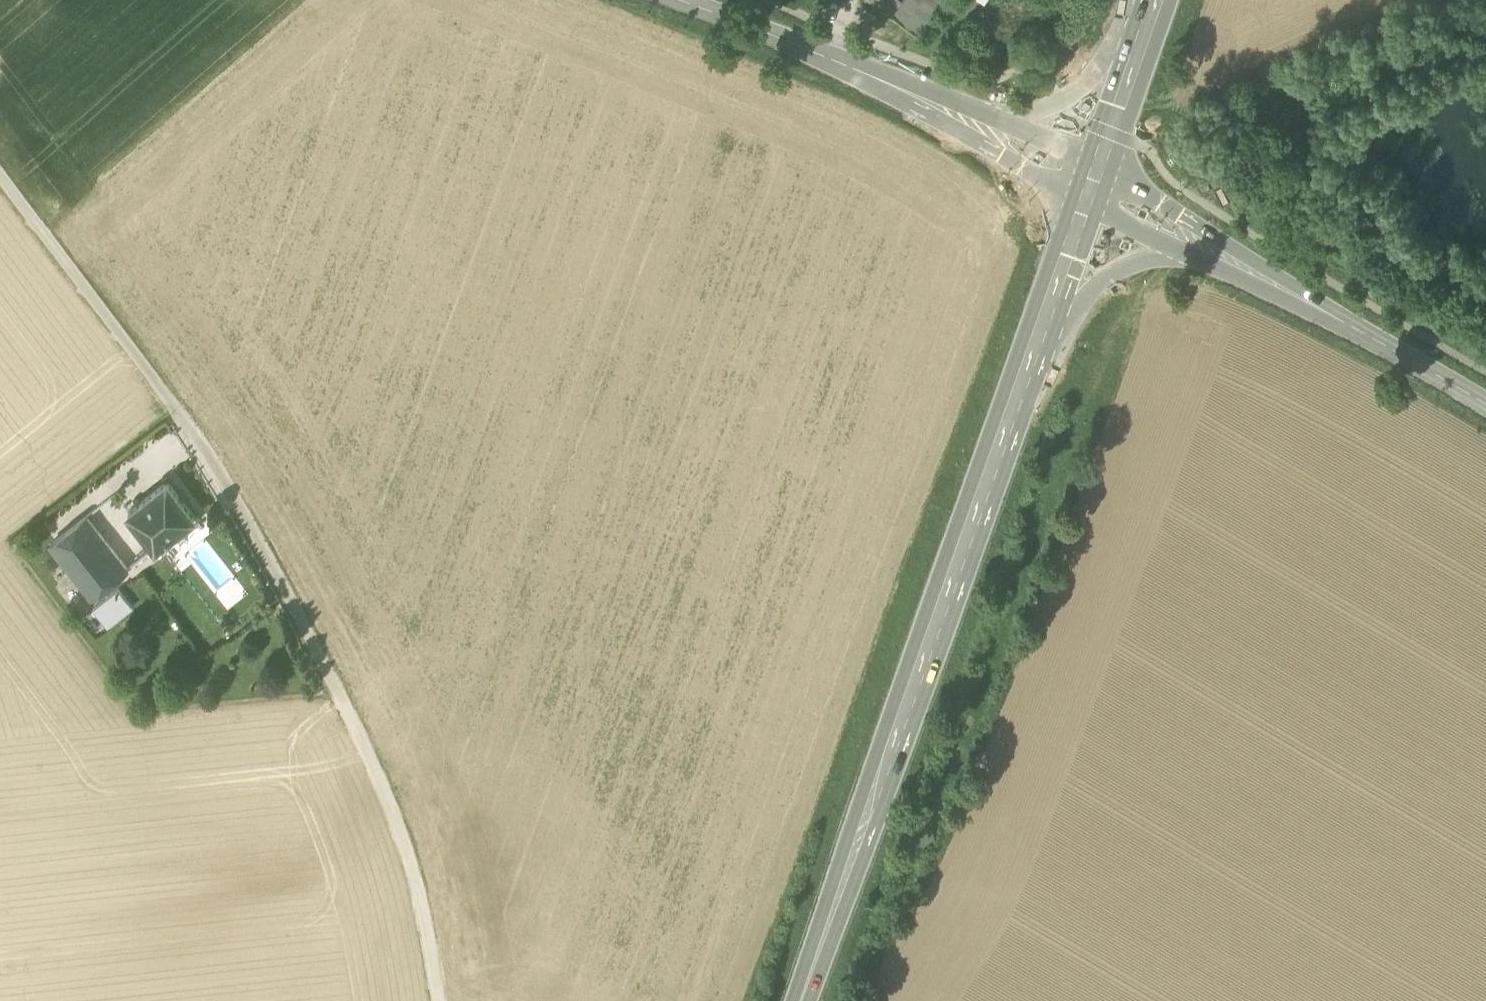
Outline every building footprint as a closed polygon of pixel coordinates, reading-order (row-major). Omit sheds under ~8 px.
[(893,14),(901,3),(896,0),(880,0),(878,3),(893,14)] [(901,3),(893,14),(919,34),(945,0),(903,0),(901,3)] [(149,536),(156,546),(170,535),(174,536),(181,531),(181,526),(195,515),(167,480),(128,510),(141,527),(137,530),(145,540),(149,536)] [(50,542),(92,596),(127,568),(86,515),(50,542)] [(93,608),(106,625),(131,605),(118,588),(93,608)]
